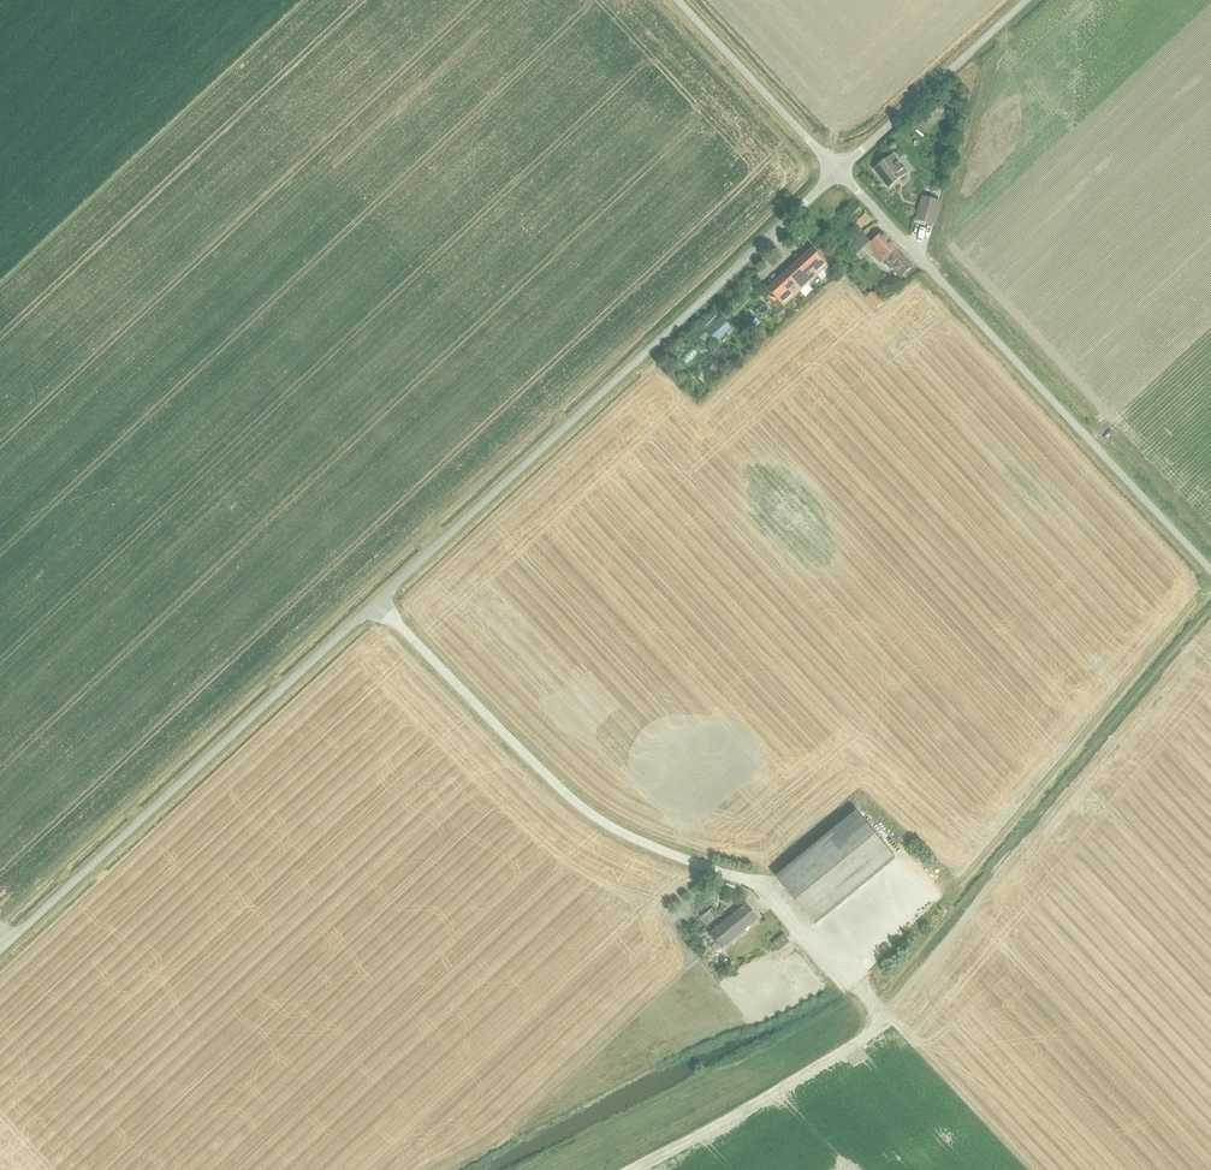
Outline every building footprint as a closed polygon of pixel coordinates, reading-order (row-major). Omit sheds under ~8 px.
[(950,93),(944,99),(947,102),(953,97),(950,93)] [(875,169),(889,187),(907,173),(893,156),(875,169)] [(941,203),(924,197),(916,222),(934,227),(941,203)] [(856,231),(869,218),(858,206),(849,214),(855,220),(850,225),(856,231)] [(853,231),(839,241),(844,248),(858,237),(853,231)] [(871,244),(864,234),(849,247),(857,257),(862,262),(867,256),(870,258),(873,255),(877,251),(871,244)] [(881,234),(871,244),(877,251),(873,255),(880,263),(882,261),(900,280),(913,267),(881,234)] [(813,249),(769,289),(784,306),(812,280),(817,275),(822,281),(830,273),(825,268),(828,265),(813,249)] [(751,278),(745,283),(749,289),(755,284),(751,278)] [(872,292),(866,297),(876,309),(882,304),(872,292)] [(704,333),(715,344),(731,328),(721,317),(704,333)] [(695,348),(700,353),(704,350),(699,345),(695,348)] [(740,354),(736,359),(741,364),(745,360),(740,354)] [(775,875),(816,924),(897,857),(856,808),(775,875)] [(721,947),(757,918),(745,903),(709,933),(721,947)]
